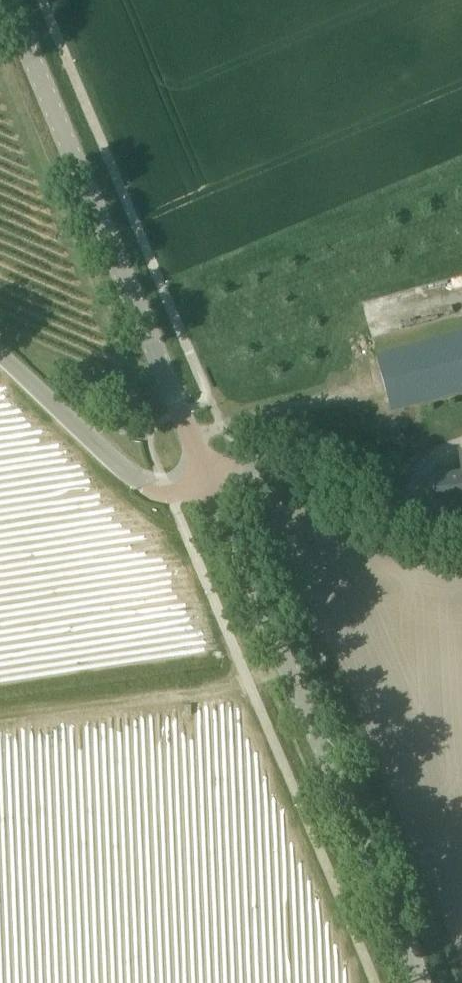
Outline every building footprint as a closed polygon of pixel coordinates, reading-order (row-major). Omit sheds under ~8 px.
[(461,392),(461,334),(379,355),(392,409),(461,392)] [(460,457),(461,475),(431,479),(434,505),(461,502),(461,457),(460,457)]
